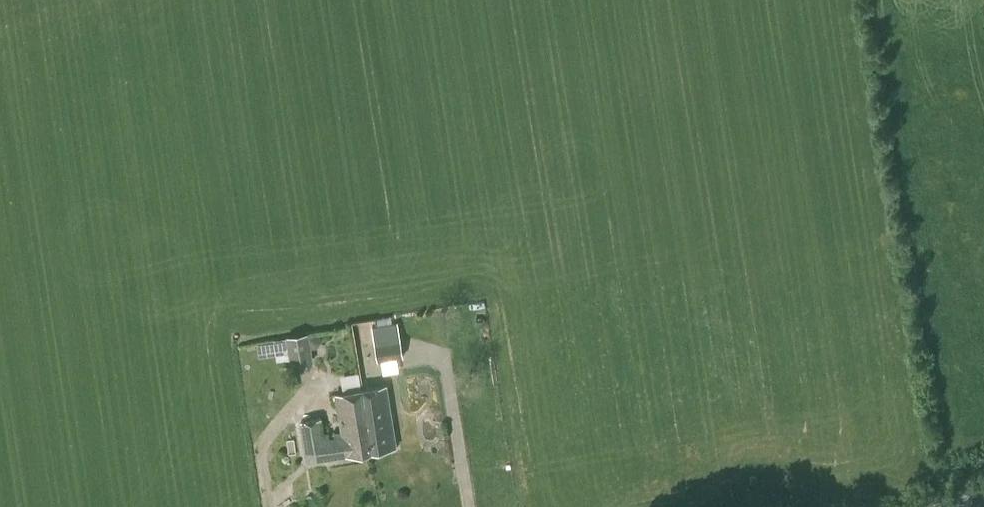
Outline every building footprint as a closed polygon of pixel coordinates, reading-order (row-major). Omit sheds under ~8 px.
[(378,361),(403,357),(398,322),(373,326),(378,361)] [(292,365),(313,362),(309,332),(286,336),(286,338),(274,339),(278,365),(291,363),(292,365)] [(328,458),(374,451),(363,390),(336,395),(343,436),(325,439),(328,458)]
